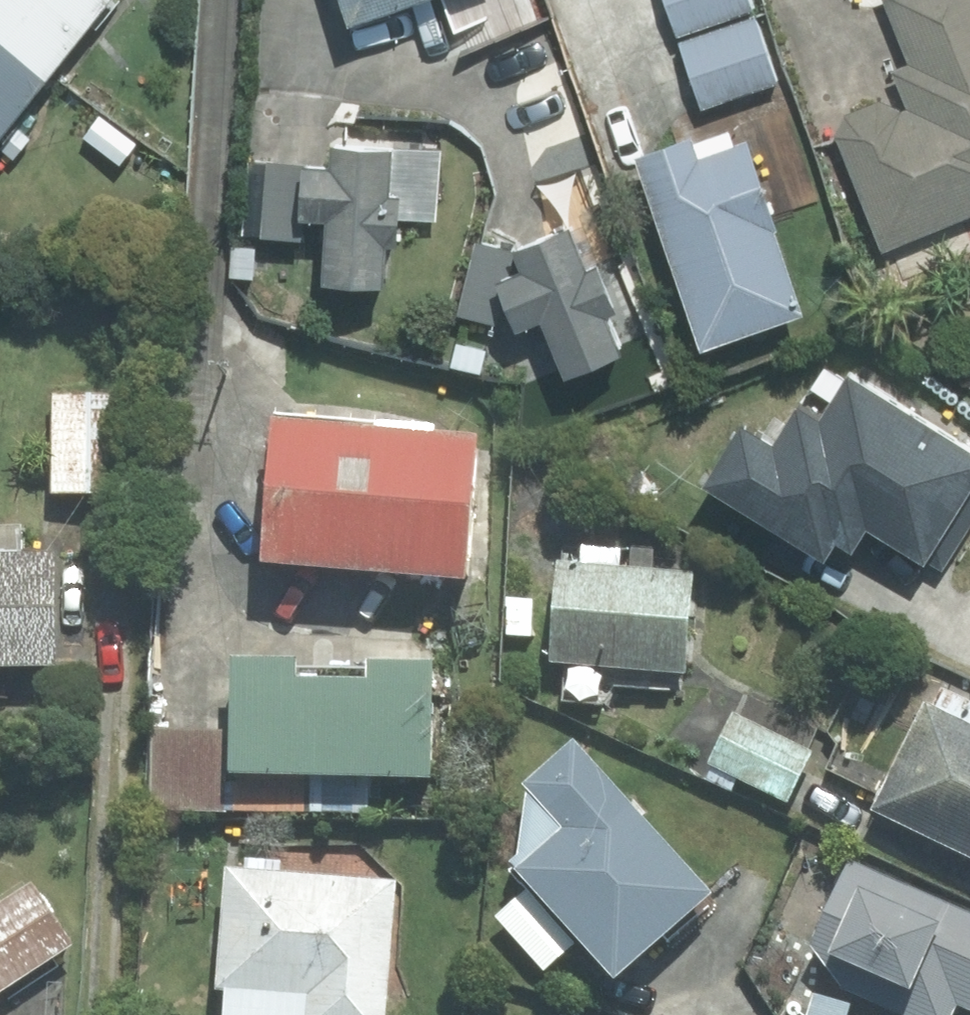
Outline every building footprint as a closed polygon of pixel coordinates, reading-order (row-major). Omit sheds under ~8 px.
[(107,0),(0,0),(0,44),(44,80),(107,0)] [(415,0),(341,0),(349,23),(415,0)] [(678,36),(753,9),(749,0),(665,0),(678,36)] [(916,65),(895,74),(910,110),(901,114),(877,104),(846,118),(836,138),(883,250),(969,214),(969,0),(889,0),(916,65)] [(679,45),(701,107),(776,80),(753,18),(679,45)] [(0,44),(0,135),(44,80),(0,44)] [(701,352),(803,317),(744,146),(696,162),(689,142),(636,160),(701,352)] [(252,164),(246,235),(303,239),(304,220),(328,222),(324,285),(383,289),(386,252),(397,253),(400,200),(389,199),(393,151),(331,146),(330,170),(252,164)] [(605,320),(614,313),(597,268),(584,274),(568,230),(512,252),(475,243),(457,316),(512,330),(543,318),(563,373),(617,354),(605,320)] [(969,525),(969,455),(847,381),(821,424),(796,409),(773,445),(739,425),(701,489),(824,563),(835,544),(850,554),(865,529),(923,564),(925,561),(942,571),(969,525)] [(113,394),(54,393),(53,491),(111,492),(113,394)] [(475,435),(275,417),(263,558),(462,576),(475,435)] [(0,555),(0,665),(53,665),(53,555),(0,555)] [(692,573),(558,562),(549,661),(684,672),(692,573)] [(296,657),(232,655),(228,771),(427,778),(430,664),(370,662),(369,679),(295,677),(296,657)] [(874,809),(969,856),(969,727),(926,705),(874,809)] [(734,713),(709,763),(787,801),(812,751),(734,713)] [(706,891),(572,746),(527,788),(515,871),(613,976),(706,891)] [(848,857),(810,943),(844,989),(904,1014),(953,1014),(957,1006),(969,1012),(969,910),(848,857)] [(225,867),(216,989),(224,989),(222,1014),(386,1014),(396,879),(225,867)] [(73,946),(30,880),(0,900),(0,993),(73,946)] [(573,944),(526,891),(497,916),(543,969),(573,944)]
